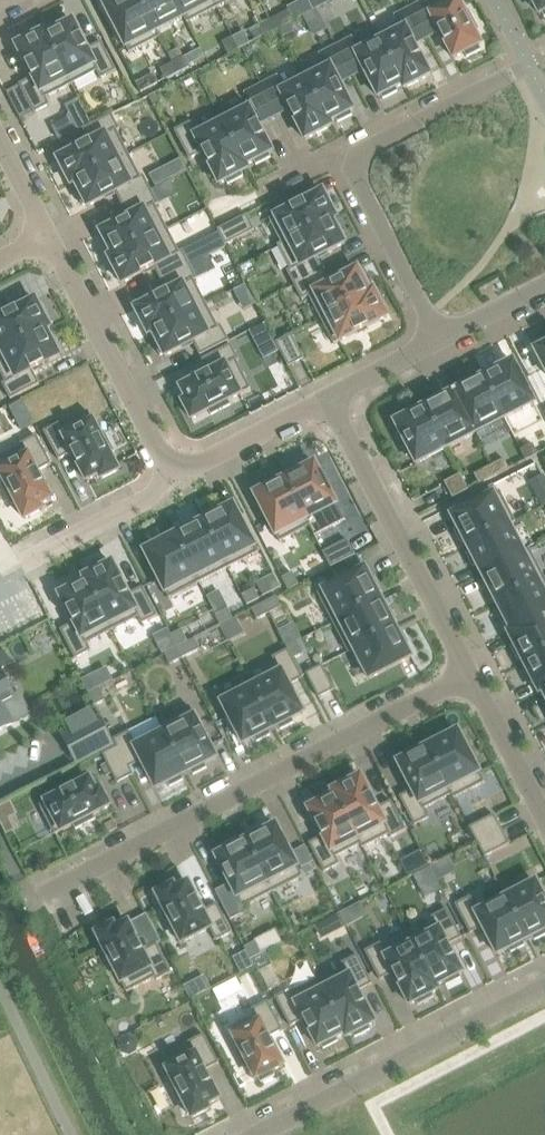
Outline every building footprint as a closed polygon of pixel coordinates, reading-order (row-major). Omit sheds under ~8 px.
[(139,0),(116,0),(116,1),(105,7),(129,54),(159,39),(139,0)] [(176,0),(139,0),(159,39),(160,38),(157,32),(184,18),(187,24),(188,24),(176,0)] [(212,0),(176,0),(188,24),(217,9),(212,0)] [(217,9),(234,0),(212,0),(217,9)] [(469,11),(464,13),(457,0),(445,0),(429,8),(426,2),(412,9),(426,38),(439,31),(445,44),(446,44),(454,59),(464,54),(466,58),(481,51),(478,47),(481,45),(474,33),(479,31),(469,11)] [(529,5),(534,3),(540,15),(542,14),(544,18),(544,0),(527,0),(529,5)] [(421,57),(414,44),(426,38),(412,9),(397,17),(401,24),(378,36),(405,89),(430,76),(420,57),(421,57)] [(289,12),(271,21),(276,31),(279,29),(290,24),(294,22),(289,12)] [(116,72),(99,39),(86,46),(81,37),(81,38),(73,22),(70,24),(68,20),(53,28),(55,32),(47,36),(45,32),(44,32),(71,86),(97,73),(101,80),(116,72)] [(276,31),(271,21),(265,24),(270,34),(276,31)] [(290,24),(279,29),(284,39),(294,33),(290,24)] [(71,86),(44,32),(38,35),(36,32),(21,40),(23,43),(17,46),(26,66),(33,79),(20,85),(34,114),(50,106),(46,99),(71,86)] [(405,89),(378,36),(355,48),(351,41),(337,48),(351,77),(364,70),(379,98),(381,97),(383,100),(398,92),(396,89),(402,86),(404,90),(405,89)] [(229,55),(239,50),(232,38),(222,44),(229,55)] [(353,111),(339,83),(351,77),(337,48),(322,55),(326,62),(303,75),(330,128),(331,127),(329,123),(336,120),(337,123),(352,116),(350,112),(353,111)] [(183,58),(179,50),(168,55),(173,64),(183,58)] [(184,58),(173,64),(178,74),(190,68),(184,58)] [(173,64),(161,70),(166,80),(178,74),(173,64)] [(330,128),(303,75),(279,86),(276,79),(261,87),(276,115),(289,109),(295,122),(296,121),(306,141),(330,128)] [(276,115),(261,87),(250,93),(264,121),(276,115)] [(18,94),(15,88),(7,93),(11,102),(16,99),(18,94)] [(154,94),(148,97),(148,98),(154,108),(160,105),(154,94)] [(91,124),(78,101),(66,107),(69,114),(67,121),(53,128),(59,141),(91,124)] [(264,137),(258,124),(257,125),(246,104),(219,118),(247,171),(248,170),(246,166),(254,162),(256,166),(271,158),(269,154),(272,153),(264,138),(264,137)] [(71,185),(129,156),(117,132),(120,130),(112,116),(92,126),(83,130),(90,143),(77,150),(78,150),(58,160),(71,185)] [(247,171),(219,118),(194,131),(190,124),(175,132),(190,160),(203,153),(209,166),(210,166),(220,185),(226,182),(228,185),(243,177),(242,174),(247,171)] [(151,192),(144,177),(141,179),(129,156),(71,185),(72,186),(76,184),(79,190),(75,192),(83,207),(87,205),(88,208),(116,193),(123,206),(151,192)] [(110,260),(168,230),(155,207),(158,205),(151,192),(123,206),(129,218),(101,233),(102,235),(99,237),(108,255),(111,253),(113,257),(110,259),(110,260)] [(328,221),(336,218),(323,193),(304,203),(303,202),(290,209),(291,210),(270,220),(282,244),(278,246),(278,247),(328,221)] [(226,246),(254,231),(246,216),(218,231),(219,233),(226,246)] [(317,259),(345,244),(343,242),(347,240),(339,225),(336,227),(332,221),(336,219),(336,218),(328,221),(278,247),(290,271),(287,272),(295,286),(323,272),(317,259)] [(142,275),(155,268),(161,281),(190,266),(182,252),(179,253),(168,230),(110,260),(123,284),(142,275)] [(226,246),(219,233),(207,240),(214,253),(226,247),(226,246)] [(207,257),(190,266),(197,279),(214,270),(207,257)] [(149,335),(207,305),(194,281),(197,280),(197,279),(190,266),(161,281),(167,293),(155,299),(155,300),(136,310),(149,335)] [(370,294),(367,287),(370,286),(363,271),(359,273),(358,270),(330,284),(323,272),(295,286),(302,301),(309,297),(321,320),(367,296),(375,293),(374,292),(370,294)] [(255,305),(245,285),(234,291),(244,310),(255,305)] [(368,327),(387,317),(375,293),(367,296),(321,320),(334,345),(355,334),(368,328),(368,327)] [(50,329),(47,323),(50,321),(42,305),(39,307),(36,301),(16,311),(16,310),(4,317),(0,310),(0,354),(2,353),(50,329)] [(229,342),(221,327),(218,328),(207,305),(149,335),(153,333),(156,340),(153,342),(160,356),(164,355),(165,357),(193,343),(200,356),(229,342)] [(265,323),(249,331),(264,360),(280,351),(276,343),(266,323),(265,323)] [(60,357),(58,354),(62,352),(54,338),(51,339),(46,331),(50,329),(2,353),(0,354),(0,372),(6,383),(3,385),(11,400),(39,385),(32,372),(45,366),(45,365),(60,357)] [(280,351),(289,368),(304,360),(291,336),(276,343),(280,351)] [(251,390),(236,362),(239,361),(231,346),(202,360),(209,374),(196,380),(197,381),(181,389),(187,401),(183,403),(192,420),(208,412),(211,416),(231,406),(229,401),(251,390)] [(535,351),(544,369),(544,346),(535,351)] [(534,404),(513,362),(502,368),(499,364),(486,371),(488,375),(483,378),(504,419),(534,404)] [(504,419),(483,378),(478,380),(476,376),(462,383),(464,387),(456,392),(455,391),(453,392),(476,434),(504,419)] [(476,434),(453,392),(452,392),(452,394),(444,398),(442,394),(428,401),(430,405),(425,408),(447,449),(476,434)] [(447,449),(425,408),(420,410),(418,406),(405,413),(407,417),(395,423),(401,434),(396,436),(406,456),(411,454),(417,464),(447,449)] [(114,452),(104,432),(100,435),(88,413),(60,427),(59,425),(44,432),(59,461),(72,454),(79,467),(87,482),(99,476),(102,480),(119,471),(110,455),(114,452)] [(38,472),(51,465),(36,437),(21,444),(22,447),(0,458),(0,472),(6,483),(1,485),(12,505),(16,503),(25,520),(42,511),(40,507),(52,500),(44,485),(38,472)] [(538,455),(533,445),(521,451),(526,461),(538,455)] [(509,470),(504,460),(492,466),(497,476),(509,470)] [(290,477),(285,480),(309,527),(315,537),(345,521),(315,464),(303,470),(301,466),(288,473),(290,477)] [(479,485),(497,476),(492,466),(474,475),(479,485)] [(445,484),(453,499),(468,491),(460,476),(445,483),(445,484)] [(266,489),(255,495),(280,542),(309,527),(285,480),(280,482),(278,478),(264,485),(266,489)] [(492,486),(474,496),(477,502),(495,493),(492,486)] [(515,522),(499,491),(495,493),(477,502),(451,516),(457,527),(454,529),(461,543),(465,541),(467,546),(515,522)] [(258,554),(233,506),(222,512),(220,508),(206,515),(209,519),(203,522),(210,534),(228,569),(258,554)] [(228,569),(210,534),(203,522),(199,524),(197,520),(183,527),(185,531),(174,537),(181,550),(199,584),(228,569)] [(524,553),(510,526),(516,523),(515,522),(467,546),(470,551),(466,553),(473,567),(477,565),(482,575),(506,563),(530,551),(530,550),(524,553)] [(199,584),(181,550),(174,537),(170,539),(168,535),(154,542),(156,546),(145,552),(169,599),(199,584)] [(347,541),(323,553),(331,569),(355,556),(347,541)] [(544,580),(530,551),(506,563),(482,575),(488,586),(484,588),(491,601),(495,599),(497,604),(544,580)] [(157,617),(142,588),(129,595),(122,583),(112,564),(106,567),(104,563),(88,572),(90,575),(85,578),(85,579),(110,626),(112,631),(138,618),(142,625),(157,617)] [(333,624),(381,599),(378,594),(382,592),(375,579),(371,581),(365,570),(317,594),(333,624)] [(292,574),(282,579),(288,591),(298,586),(292,574)] [(110,626),(85,579),(84,579),(86,583),(78,587),(76,584),(61,591),(63,595),(60,597),(68,612),(67,612),(74,625),(61,631),(75,660),(91,652),(84,639),(110,626)] [(544,580),(497,604),(500,609),(496,611),(503,625),(507,623),(512,632),(509,634),(509,635),(544,616),(544,580)] [(259,599),(254,590),(242,596),(247,606),(259,599)] [(281,608),(276,598),(264,604),(269,614),(281,608)] [(348,653),(396,628),(393,623),(397,621),(390,608),(386,610),(381,599),(333,624),(348,653)] [(269,614),(264,604),(252,610),(257,620),(269,614)] [(221,626),(233,619),(227,609),(216,616),(221,626)] [(509,635),(514,645),(510,647),(518,661),(521,659),(524,664),(544,653),(544,616),(509,635)] [(369,680),(411,658),(405,647),(409,645),(402,631),(398,633),(396,628),(348,653),(348,654),(354,651),(369,680)] [(182,631),(172,636),(178,648),(188,643),(182,631)] [(200,650),(195,640),(188,643),(178,648),(177,649),(182,659),(200,650)] [(303,655),(297,643),(287,648),(288,650),(293,660),(303,655)] [(182,659),(177,649),(161,657),(166,667),(182,659)] [(303,714),(289,686),(303,679),(293,660),(288,650),(273,658),(280,673),(252,688),(274,730),(278,727),(280,731),(294,724),(292,720),(303,714)] [(5,652),(0,655),(0,732),(32,715),(21,693),(14,697),(0,671),(12,664),(5,652)] [(524,664),(527,669),(523,671),(530,684),(534,682),(539,693),(544,689),(544,653),(524,664)] [(321,666),(306,674),(319,698),(334,691),(321,666)] [(274,730),(252,688),(221,703),(243,745),(255,739),(257,743),(270,736),(268,732),(274,730)] [(105,701),(99,689),(89,694),(95,706),(105,701)] [(217,759),(190,707),(160,723),(186,775),(192,772),(194,776),(207,769),(205,765),(217,759)] [(99,719),(63,738),(77,764),(113,745),(99,719)] [(186,775),(160,723),(159,723),(164,733),(137,747),(129,732),(113,740),(117,747),(132,776),(146,769),(157,790),(168,784),(170,788),(184,781),(182,777),(186,775)] [(485,783),(458,732),(447,738),(445,734),(431,741),(433,745),(428,747),(455,799),(485,783)] [(455,799),(428,747),(423,750),(421,746),(407,753),(409,757),(398,763),(412,791),(400,798),(414,826),(429,818),(424,810),(452,795),(454,799),(455,799)] [(132,776),(117,747),(103,755),(117,783),(132,776)] [(406,830),(391,802),(378,809),(371,796),(371,797),(361,777),(355,781),(353,777),(337,785),(339,789),(334,791),(363,848),(389,835),(391,838),(406,830)] [(94,815),(111,806),(102,789),(98,792),(91,779),(76,787),(75,787),(62,794),(62,795),(40,806),(55,835),(74,826),(76,830),(96,820),(94,815)] [(363,848),(334,791),(333,792),(335,796),(326,800),(325,797),(310,804),(312,808),(309,809),(316,824),(323,837),(309,844),(324,873),(339,865),(336,858),(360,845),(362,849),(363,848)] [(502,830),(494,816),(470,828),(477,843),(502,830)] [(118,828),(114,821),(105,825),(109,833),(118,828)] [(303,877),(276,826),(265,832),(263,828),(250,835),(252,839),(246,842),(273,893),(303,877)] [(509,845),(502,830),(477,843),(485,857),(509,845)] [(273,893),(246,842),(241,844),(239,840),(226,847),(228,851),(217,857),(243,908),(273,893)] [(542,894),(536,883),(506,898),(527,940),(532,937),(535,941),(544,936),(544,892),(542,894)] [(232,933),(217,905),(204,912),(197,899),(189,884),(176,891),(174,887),(157,895),(166,911),(161,914),(171,933),(176,931),(182,944),(210,929),(216,941),(232,933)] [(527,940),(506,898),(478,913),(470,898),(456,905),(471,935),(483,928),(498,955),(509,949),(511,953),(525,946),(523,942),(527,940)] [(455,958),(449,946),(462,939),(447,910),(432,918),(435,925),(410,938),(437,991),(438,991),(436,987),(444,983),(446,986),(461,979),(459,975),(462,973),(454,958),(455,958)] [(340,914),(331,919),(337,931),(347,926),(340,914)] [(171,973),(157,945),(144,951),(137,939),(129,924),(116,930),(114,926),(97,934),(105,951),(101,953),(111,973),(116,971),(127,993),(154,979),(156,981),(171,973)] [(437,991),(410,938),(384,951),(380,944),(365,952),(379,981),(393,974),(400,987),(400,986),(410,1005),(416,1002),(418,1006),(434,997),(432,994),(437,991)] [(261,955),(254,943),(244,948),(246,951),(250,960),(261,955)] [(246,951),(234,958),(242,974),(254,967),(251,960),(250,960),(246,951)] [(359,992),(373,985),(358,956),(342,964),(346,971),(321,983),(319,980),(318,980),(348,1038),(353,1035),(355,1038),(370,1030),(369,1027),(375,1023),(365,1004),(366,1004),(359,992)] [(236,979),(213,991),(219,1003),(242,991),(236,979)] [(348,1038),(318,980),(292,993),(291,990),(276,998),(290,1027),(304,1020),(310,1033),(311,1033),(319,1048),(322,1046),(323,1050),(338,1042),(336,1039),(345,1034),(347,1038),(348,1038)] [(282,1031),(268,1002),(252,1010),(256,1017),(230,1030),(240,1048),(235,1050),(246,1070),(250,1068),(256,1080),(258,1079),(261,1083),(275,1076),(273,1071),(283,1066),(275,1051),(276,1051),(269,1038),(282,1031)] [(212,1084),(205,1071),(219,1064),(204,1035),(189,1043),(190,1045),(162,1060),(174,1082),(169,1084),(179,1104),(184,1102),(192,1119),(209,1110),(207,1105),(219,1099),(212,1084)] [(136,1053),(138,1047),(135,1041),(129,1039),(123,1042),(121,1048),(124,1054),(130,1056),(136,1053)]
